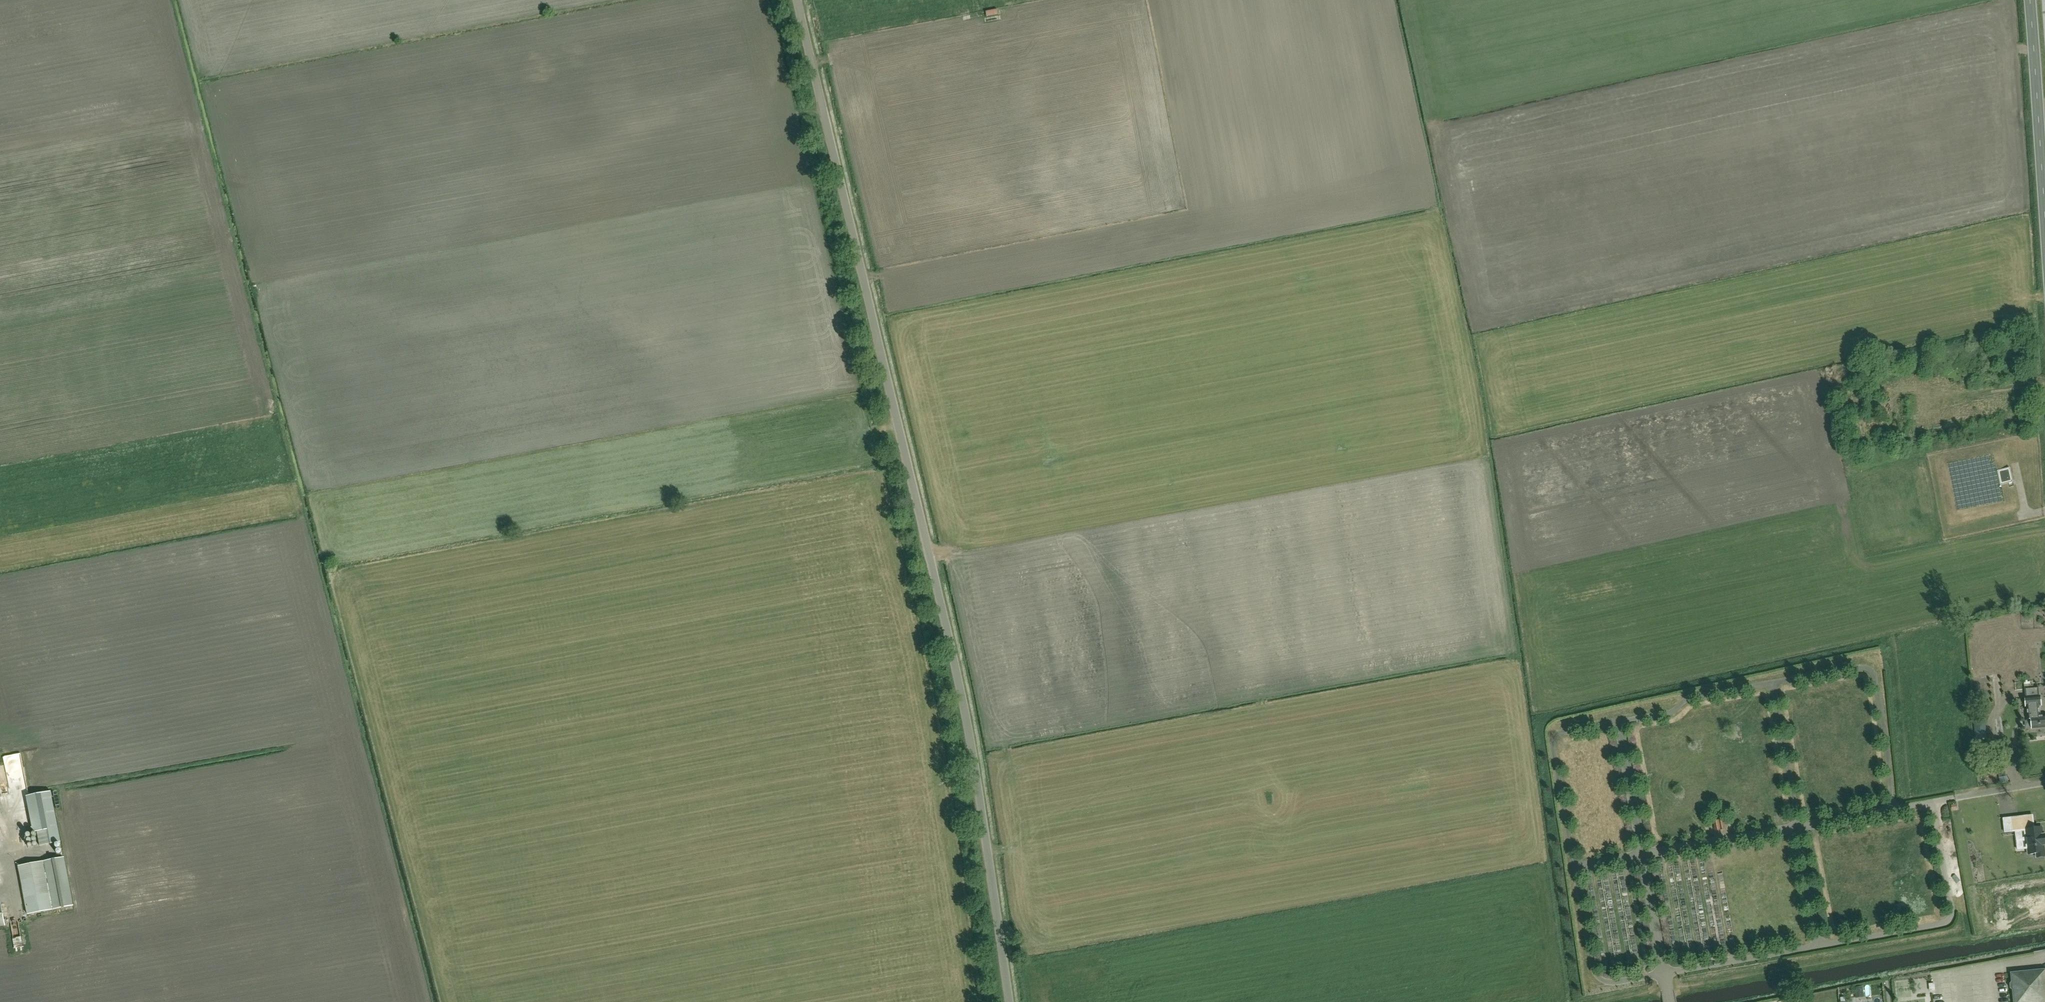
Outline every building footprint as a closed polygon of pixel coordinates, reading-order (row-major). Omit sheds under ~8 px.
[(2000,485),(2013,482),(2010,468),(1997,470),(2000,485)] [(2032,729),(2044,728),(2044,716),(2040,716),(2039,709),(2038,709),(2038,706),(2041,705),(2040,696),(2025,698),(2026,707),(2027,718),(2031,717),(2032,729)] [(8,756),(12,780),(19,780),(16,755),(8,756)] [(30,796),(40,846),(61,842),(51,792),(30,796)] [(2010,818),(2012,831),(2015,831),(2026,830),(2028,848),(2029,854),(2037,853),(2037,857),(2044,856),(2044,847),(2044,845),(2044,834),(2044,835),(2043,827),(2034,828),(2032,828),(2031,824),(2034,824),(2033,816),(2010,818)] [(63,857),(18,866),(27,914),(72,905),(63,857)] [(1215,898),(1216,906),(1233,904),(1233,896),(1215,898)] [(2011,973),(2014,1001),(2044,1001),(2044,969),(2011,973)]
